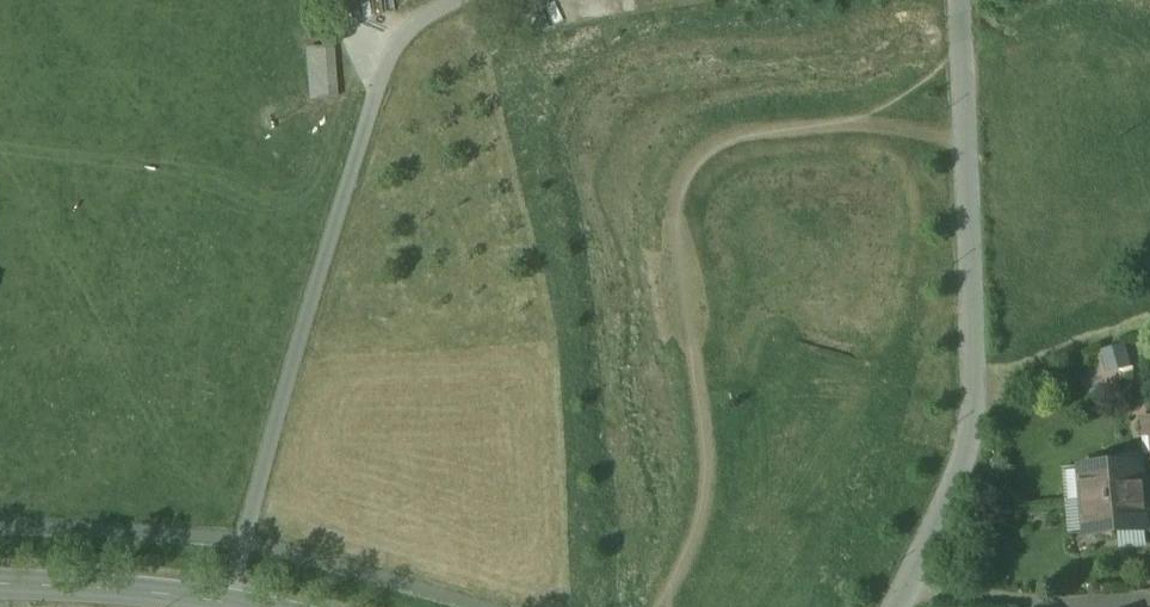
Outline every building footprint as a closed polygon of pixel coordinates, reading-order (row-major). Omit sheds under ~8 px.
[(333,48),(308,50),(311,99),(336,97),(333,48)] [(1141,462),(1082,468),(1088,535),(1102,534),(1105,537),(1114,536),(1117,532),(1147,530),(1141,462)]
